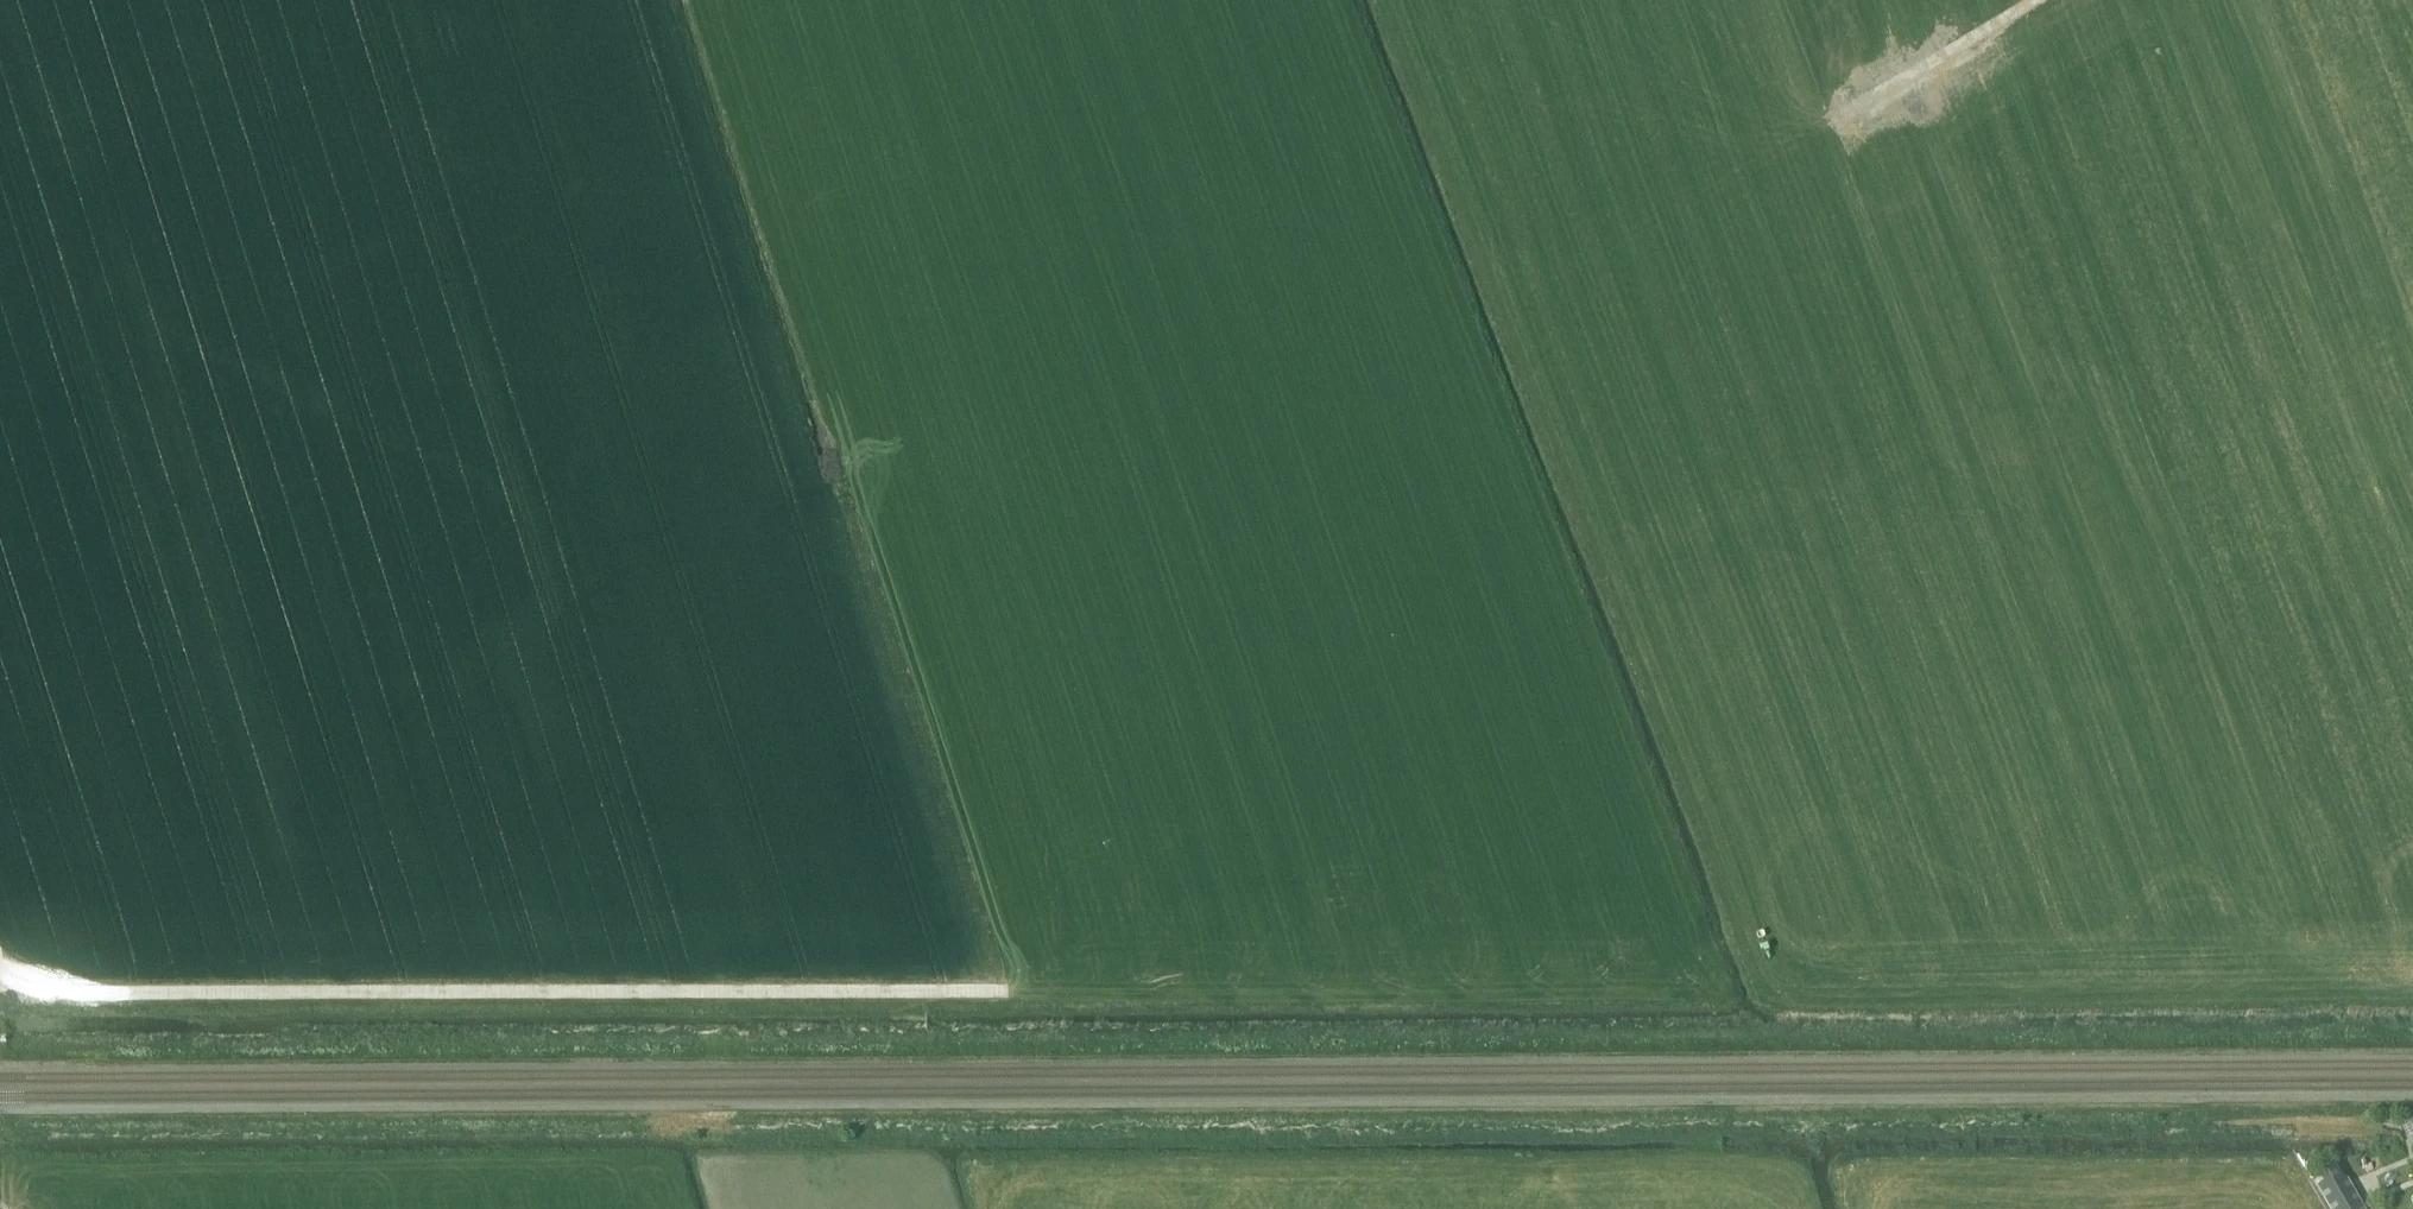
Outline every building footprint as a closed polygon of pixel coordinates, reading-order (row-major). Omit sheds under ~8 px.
[(2316,1184),(2330,1208),(2366,1208),(2342,1168),(2316,1184)]
